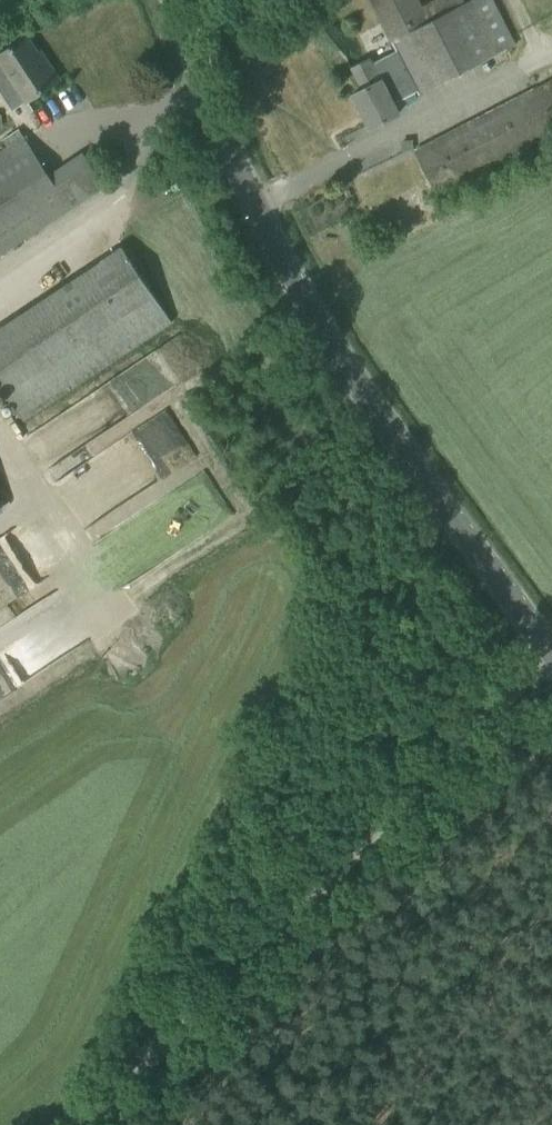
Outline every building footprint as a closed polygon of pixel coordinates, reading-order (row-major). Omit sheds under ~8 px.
[(404,70),(414,88),(418,96),(517,46),(494,0),(467,0),(464,1),(464,0),(431,0),(421,5),(418,0),(368,0),(404,70)] [(25,102),(59,79),(45,58),(42,60),(27,36),(0,54),(0,65),(25,102)] [(414,88),(404,70),(382,81),(369,57),(351,67),(362,89),(353,93),(371,127),(400,112),(393,99),(414,88)] [(436,194),(551,131),(551,79),(414,150),(436,194)] [(104,184),(83,152),(49,175),(19,129),(3,139),(8,146),(0,151),(0,253),(104,184)] [(22,420),(172,321),(123,247),(0,328),(0,386),(22,420)]
